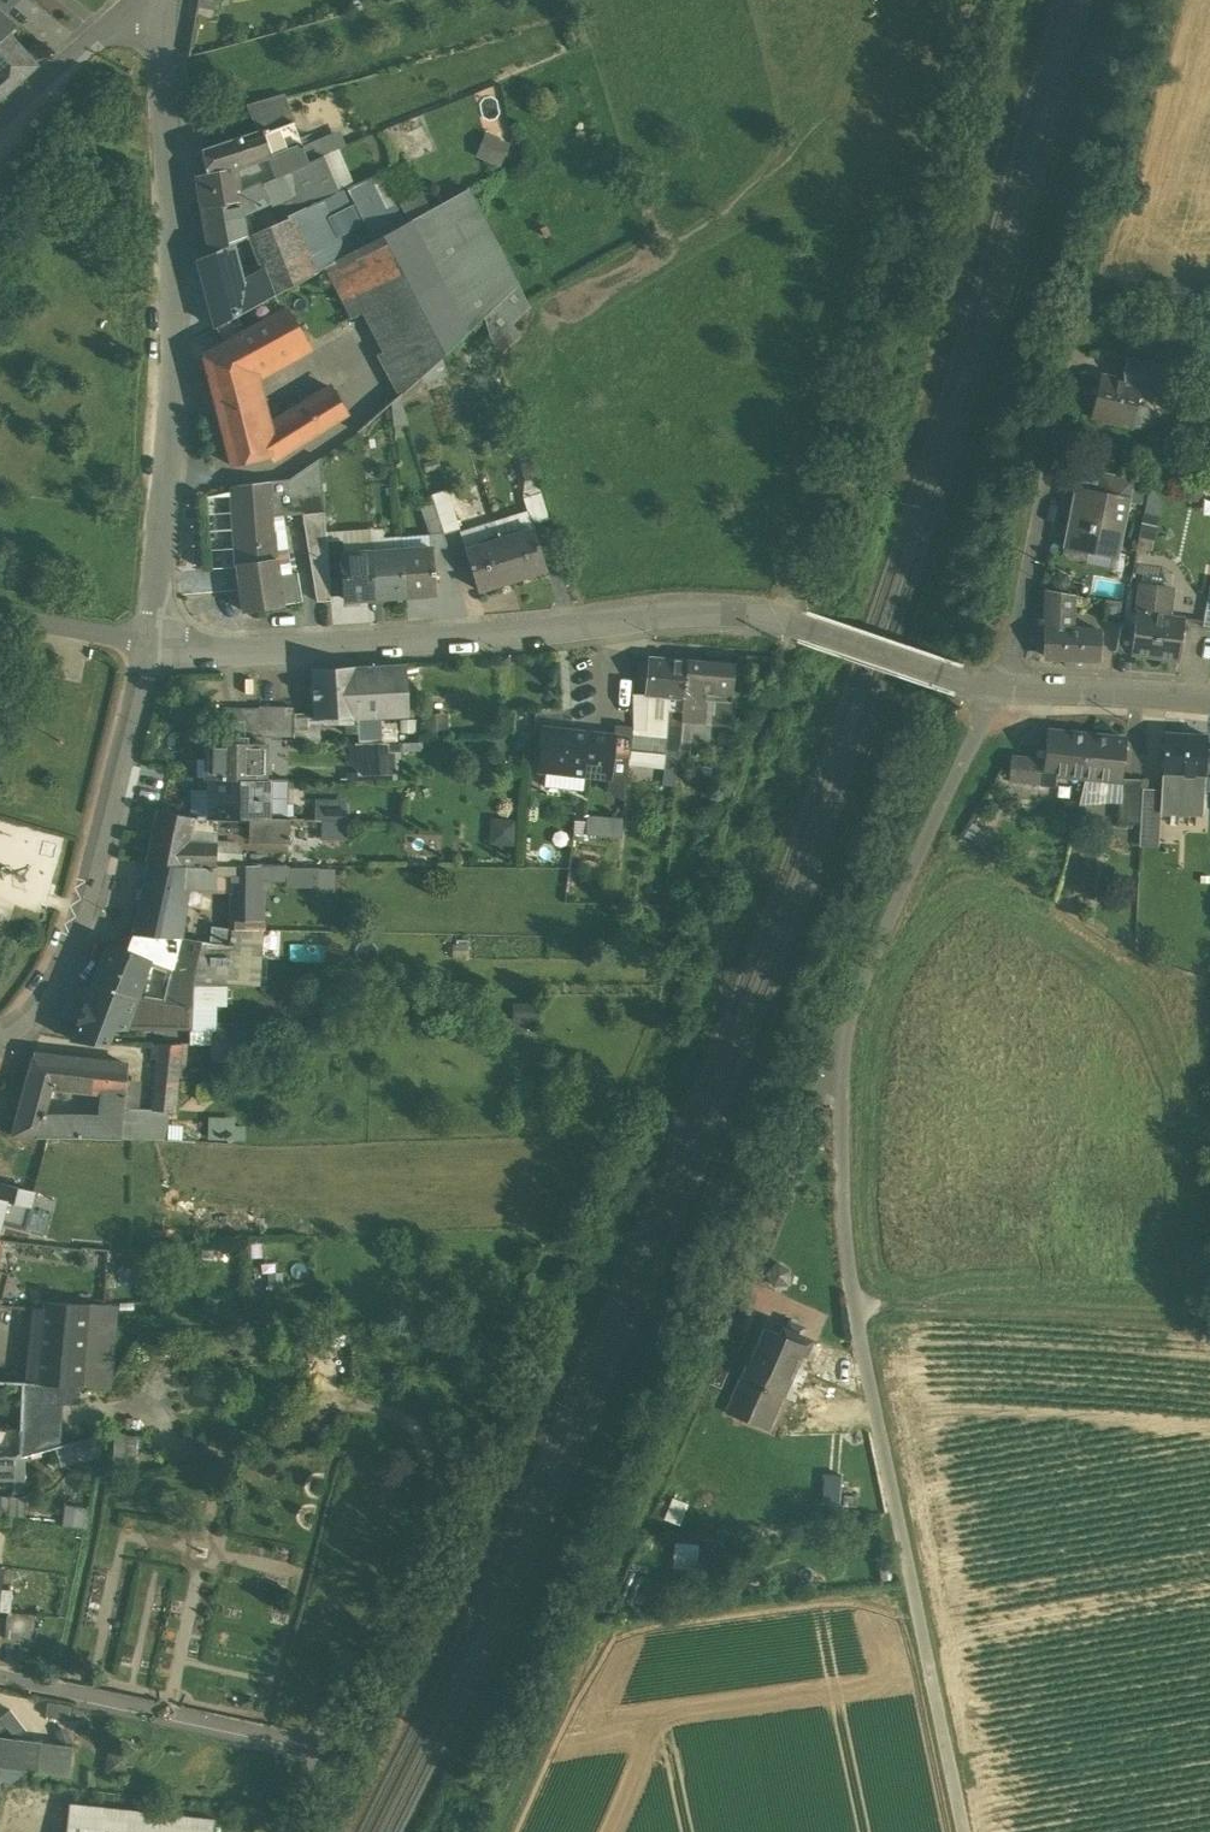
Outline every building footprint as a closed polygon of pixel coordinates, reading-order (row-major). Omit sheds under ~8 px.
[(4,12),(14,0),(0,0),(0,9),(4,12)] [(8,92),(37,65),(9,34),(18,25),(4,12),(0,9),(0,83),(8,92)] [(284,94),(246,105),(257,130),(262,128),(264,134),(293,122),(284,94)] [(293,122),(264,134),(271,153),(266,154),(266,156),(274,176),(307,162),(302,146),(293,122)] [(257,130),(202,149),(207,172),(233,166),(234,167),(266,156),(266,154),(271,153),(264,134),(262,128),(257,130)] [(339,130),(317,140),(323,155),(345,145),(339,130)] [(477,157),(500,167),(510,146),(487,135),(477,157)] [(317,140),(302,146),(307,162),(323,155),(317,140)] [(338,193),(323,155),(307,162),(274,176),(238,191),(239,199),(242,214),(258,204),(269,194),(280,221),(288,217),(322,200),(338,193)] [(266,156),(234,167),(238,191),(274,176),(266,156)] [(207,172),(196,175),(201,208),(239,199),(238,191),(234,167),(233,166),(207,172)] [(410,220),(384,173),(380,175),(347,190),(365,225),(373,241),(410,220)] [(517,284),(467,189),(410,220),(373,241),(356,250),(383,302),(402,340),(404,342),(422,375),(442,356),(485,315),(517,284)] [(239,199),(201,208),(210,254),(217,250),(222,248),(246,237),(242,214),(239,199)] [(338,240),(322,200),(288,217),(311,275),(327,266),(356,250),(373,241),(365,225),(338,240)] [(311,275),(288,217),(280,221),(251,235),(264,269),(274,294),(311,275)] [(356,250),(327,266),(356,316),(383,302),(356,250)] [(211,254),(197,259),(201,273),(222,267),(219,255),(218,252),(211,255),(211,254)] [(236,279),(226,282),(222,267),(201,273),(215,327),(248,309),(242,282),(236,279)] [(264,269),(242,282),(248,309),(274,294),(264,269)] [(517,284),(485,315),(492,339),(528,306),(517,284)] [(287,308),(203,354),(212,390),(213,391),(253,379),(252,374),(308,343),(287,308)] [(402,340),(380,353),(403,393),(422,375),(404,342),(402,340)] [(442,356),(422,375),(424,382),(448,374),(442,356)] [(1172,367),(1128,358),(1123,381),(1141,385),(1140,387),(1167,393),(1172,367)] [(1123,381),(1100,375),(1091,416),(1131,425),(1136,404),(1140,387),(1141,385),(1123,381)] [(266,431),(253,379),(213,391),(231,465),(270,455),(272,459),(308,437),(293,414),(266,431)] [(334,389),(293,414),(308,437),(348,412),(334,389)] [(400,396),(392,403),(393,417),(406,416),(400,396)] [(1146,406),(1136,404),(1131,425),(1141,428),(1147,422),(1149,414),(1146,406)] [(1095,493),(1077,489),(1066,545),(1116,554),(1131,477),(1101,471),(1098,485),(1095,493)] [(289,479),(238,485),(232,490),(237,564),(276,558),(269,509),(293,507),(289,479)] [(540,492),(523,498),(531,523),(548,518),(540,492)] [(450,499),(433,504),(442,532),(443,534),(459,529),(450,499)] [(495,523),(460,534),(465,549),(499,539),(495,523)] [(534,528),(499,539),(512,579),(547,569),(534,528)] [(443,534),(442,532),(429,533),(430,548),(433,548),(435,570),(454,569),(443,534)] [(341,535),(326,536),(330,596),(344,594),(341,554),(342,554),(341,535)] [(499,539),(465,549),(478,590),(512,579),(499,539)] [(430,548),(402,550),(406,595),(436,593),(435,570),(433,548),(430,548)] [(402,550),(372,552),(376,597),(406,595),(402,550)] [(342,554),(341,554),(344,594),(344,595),(345,599),(376,597),(372,552),(342,554)] [(276,558),(237,564),(244,611),(283,605),(280,584),(276,558)] [(298,572),(280,574),(281,584),(280,584),(283,604),(303,601),(298,572)] [(1172,589),(1139,585),(1136,611),(1168,615),(1172,589)] [(1099,629),(1070,628),(1072,594),(1048,589),(1046,619),(1039,619),(1039,629),(1046,629),(1081,630),(1081,636),(1099,637),(1099,629)] [(1168,615),(1136,611),(1134,624),(1131,653),(1131,654),(1178,660),(1184,617),(1168,615)] [(1134,624),(1121,623),(1116,651),(1131,653),(1134,624)] [(1081,630),(1046,629),(1045,656),(1064,657),(1064,665),(1074,665),(1075,657),(1098,658),(1099,637),(1081,636),(1081,630)] [(689,660),(648,657),(644,695),(682,698),(683,684),(686,685),(689,660)] [(734,664),(689,660),(686,685),(716,688),(720,688),(719,700),(731,701),(734,664)] [(403,664),(381,665),(383,707),(380,707),(380,714),(405,713),(403,664)] [(380,665),(357,666),(360,714),(380,714),(380,707),(383,707),(381,665),(380,665)] [(357,666),(312,669),(315,718),(357,715),(360,715),(360,714),(357,666)] [(686,685),(683,684),(682,698),(681,710),(680,722),(691,723),(703,724),(705,693),(715,694),(716,688),(686,685)] [(644,695),(637,694),(634,721),(668,724),(669,710),(679,711),(679,709),(681,710),(682,698),(644,695)] [(294,707),(259,705),(259,707),(259,736),(294,737),(294,707)] [(242,707),(226,707),(226,736),(242,736),(242,707)] [(259,707),(242,707),(242,736),(259,736),(259,707)] [(669,710),(668,724),(634,721),(633,728),(630,750),(665,754),(665,749),(678,750),(679,741),(679,731),(680,722),(681,710),(679,709),(679,711),(669,710)] [(380,714),(360,714),(360,715),(357,715),(359,742),(382,741),(380,714)] [(691,723),(680,722),(679,731),(691,732),(691,723)] [(633,728),(616,725),(614,736),(616,736),(613,757),(629,758),(630,750),(633,728)] [(569,731),(546,729),(542,769),(565,771),(569,731)] [(1087,734),(1047,730),(1044,759),(1041,783),(1054,784),(1055,774),(1083,776),(1087,734)] [(614,736),(569,731),(565,771),(611,776),(613,757),(616,736),(614,736)] [(691,732),(679,731),(679,741),(690,742),(691,732)] [(1207,735),(1164,733),(1162,774),(1204,776),(1205,761),(1207,735)] [(1126,738),(1087,734),(1083,776),(1120,780),(1121,780),(1122,778),(1126,738)] [(265,742),(208,741),(207,779),(211,779),(264,779),(265,742)] [(1044,759),(1011,756),(1008,780),(1041,783),(1044,759)] [(1204,776),(1162,774),(1160,815),(1189,817),(1190,807),(1203,808),(1204,790),(1204,776)] [(1140,779),(1122,778),(1122,780),(1121,780),(1120,780),(1119,822),(1138,823),(1140,779)] [(264,779),(211,779),(210,817),(219,818),(220,818),(249,818),(267,819),(268,780),(264,779)] [(219,820),(197,818),(159,808),(148,863),(186,865),(214,865),(227,865),(227,864),(228,852),(217,851),(217,844),(188,842),(189,830),(220,832),(220,818),(219,818),(219,820)] [(623,834),(624,814),(588,813),(587,832),(623,834)] [(491,817),(490,843),(517,843),(518,817),(491,817)] [(267,819),(249,818),(249,840),(276,841),(288,841),(290,841),(290,819),(267,819)] [(345,820),(322,820),(322,834),(345,834),(345,820)] [(973,822),(966,834),(982,845),(990,833),(973,822)] [(288,841),(276,841),(275,854),(246,853),(217,844),(217,851),(228,852),(227,864),(262,864),(263,865),(286,865),(288,841)] [(148,863),(132,934),(179,937),(186,886),(214,886),(214,865),(186,865),(148,863)] [(262,864),(233,865),(232,918),(263,920),(263,865),(262,864)] [(363,880),(363,868),(350,868),(351,880),(363,880)] [(233,928),(211,925),(209,942),(232,945),(233,930),(233,928)] [(263,930),(233,930),(232,945),(229,985),(259,985),(263,930)] [(179,937),(132,934),(127,949),(151,959),(150,960),(171,968),(179,937)] [(209,942),(179,937),(171,968),(162,1000),(192,1005),(193,984),(229,985),(232,945),(209,942)] [(125,948),(109,943),(92,983),(137,997),(138,997),(150,960),(151,959),(127,949),(125,948)] [(137,997),(92,983),(75,1025),(75,1026),(108,1028),(192,1030),(193,1005),(162,1000),(138,997),(137,997)] [(108,1028),(75,1026),(75,1025),(69,1040),(108,1043),(108,1028)] [(181,1044),(153,1044),(152,1058),(158,1058),(154,1094),(175,1096),(181,1044)] [(128,1065),(104,1061),(58,1056),(58,1055),(35,1052),(28,1078),(51,1086),(50,1088),(103,1093),(125,1095),(128,1065)] [(125,1095),(103,1093),(100,1117),(46,1116),(46,1112),(44,1112),(50,1088),(51,1086),(28,1078),(12,1135),(37,1136),(121,1138),(124,1108),(125,1095)] [(175,1096),(154,1094),(153,1109),(153,1110),(174,1112),(175,1096)] [(153,1109),(124,1108),(121,1138),(131,1138),(132,1137),(151,1137),(152,1118),(153,1110),(153,1109)] [(246,1117),(209,1117),(209,1137),(246,1138),(246,1117)] [(1,1183),(0,1188),(0,1196),(8,1198),(1,1223),(26,1229),(36,1192),(1,1183)] [(74,1302),(44,1301),(37,1383),(58,1384),(76,1385),(81,1385),(88,1303),(74,1302)] [(105,1304),(88,1303),(81,1385),(108,1382),(114,1309),(105,1304)] [(765,1328),(749,1366),(786,1382),(799,1352),(805,1354),(811,1340),(783,1328),(780,1335),(765,1328)] [(786,1382),(749,1366),(744,1378),(781,1394),(786,1382)] [(781,1394),(744,1378),(728,1414),(766,1429),(781,1394)] [(0,1381),(0,1420),(22,1421),(23,1382),(0,1381)] [(37,1383),(23,1382),(22,1421),(22,1428),(21,1442),(58,1444),(59,1403),(58,1403),(58,1384),(37,1383)] [(76,1385),(58,1384),(58,1403),(59,1403),(76,1404),(76,1385)] [(0,1420),(0,1427),(22,1428),(22,1421),(0,1420)] [(0,1427),(0,1456),(21,1455),(21,1442),(22,1428),(0,1427)] [(816,1446),(818,1504),(845,1503),(844,1472),(829,1473),(829,1446),(816,1446)] [(15,1476),(15,1481),(14,1481),(14,1491),(24,1491),(24,1456),(21,1456),(21,1455),(0,1456),(0,1476),(15,1476)] [(681,1521),(688,1501),(675,1496),(668,1516),(681,1521)] [(674,1565),(699,1566),(699,1542),(674,1542),(674,1565)] [(0,1588),(0,1590),(0,1610),(7,1611),(10,1589),(0,1588)] [(34,1615),(7,1612),(5,1638),(32,1641),(34,1615)] [(74,1706),(47,1701),(45,1715),(71,1720),(74,1706)] [(0,1716),(0,1720),(15,1739),(26,1730),(10,1709),(0,1716)] [(2,1767),(23,1770),(38,1771),(41,1742),(15,1739),(0,1737),(0,1767),(2,1767)] [(72,1746),(41,1742),(38,1771),(69,1775),(72,1746)] [(126,1774),(127,1754),(109,1753),(107,1772),(126,1774)] [(2,1767),(0,1780),(0,1781),(21,1784),(23,1770),(2,1767)] [(38,1771),(23,1770),(21,1784),(36,1785),(38,1771)] [(69,1803),(66,1831),(214,1831),(215,1818),(69,1803)]
